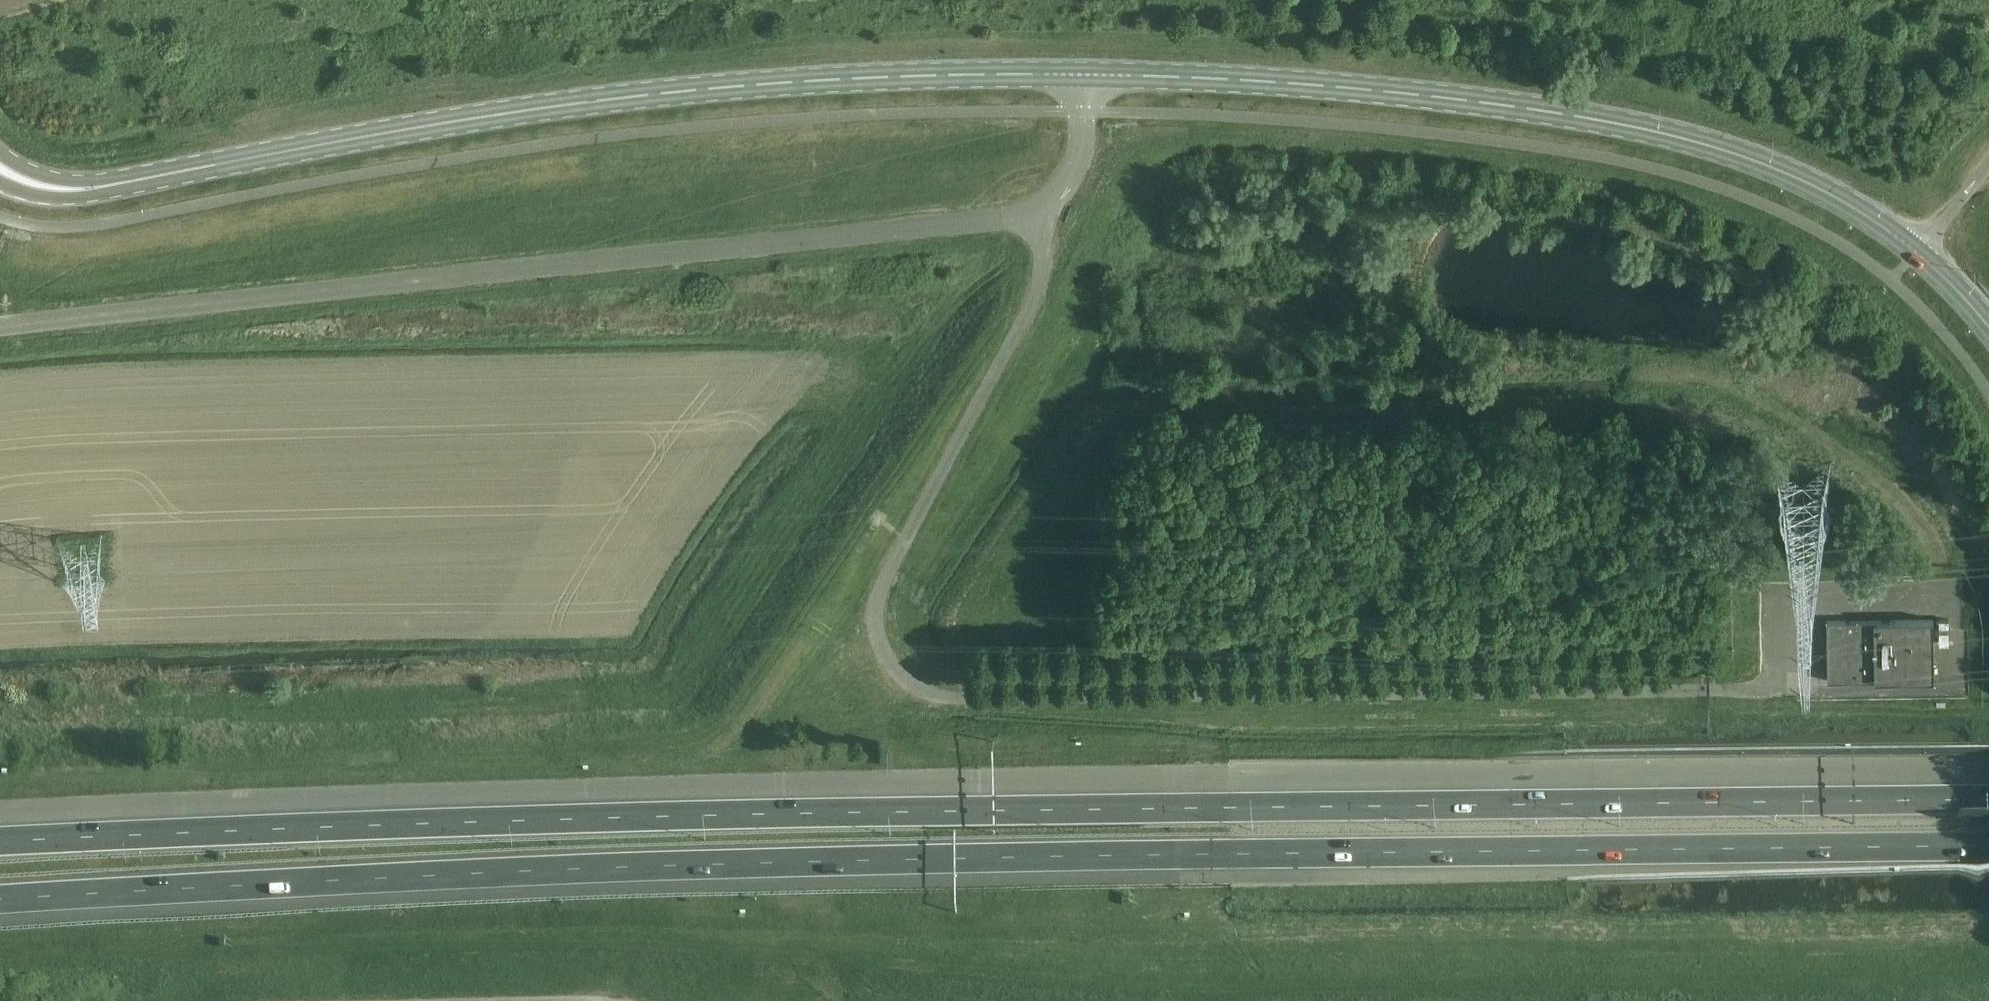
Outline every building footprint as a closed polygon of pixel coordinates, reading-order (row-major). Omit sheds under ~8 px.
[(1828,680),(1934,679),(1933,619),(1827,620),(1828,680)]
